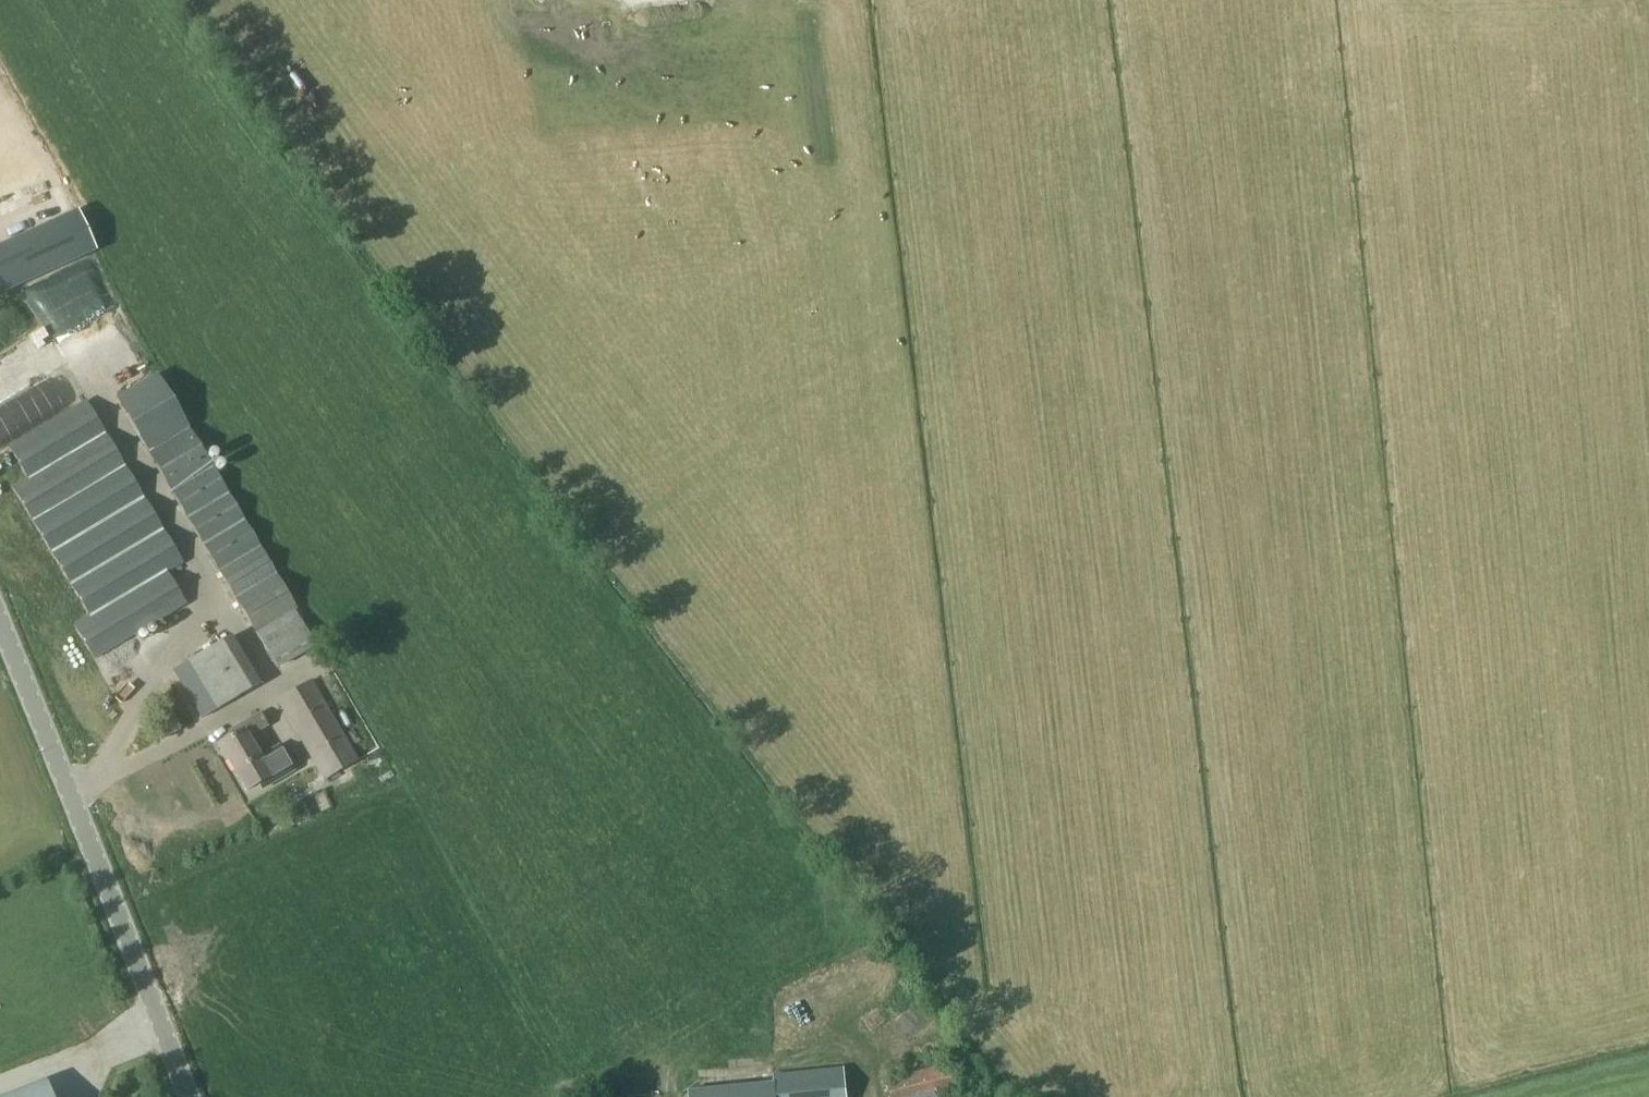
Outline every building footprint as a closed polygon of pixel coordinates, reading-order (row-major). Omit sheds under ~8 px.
[(73,209),(47,220),(65,258),(93,247),(73,209)] [(148,452),(188,428),(156,375),(116,398),(148,452)] [(9,447),(28,479),(12,488),(89,616),(73,625),(93,659),(166,616),(185,605),(166,572),(181,563),(85,402),(59,417),(9,447)] [(188,428),(148,452),(256,633),(296,609),(188,428)] [(173,670),(202,719),(260,685),(231,638),(188,662),(173,670)] [(359,760),(311,679),(276,700),(323,781),(359,760)] [(231,768),(257,753),(248,739),(268,727),(259,713),(227,732),(230,738),(218,745),(231,768)] [(257,753),(231,768),(245,792),(256,786),(259,792),(294,772),(279,744),(259,757),(257,753)] [(935,1092),(956,1087),(950,1063),(887,1079),(891,1096),(937,1096),(935,1092)] [(689,1096),(848,1096),(845,1068),(775,1075),(775,1082),(689,1091),(689,1096)] [(45,1085),(13,1096),(49,1096),(45,1085)]
